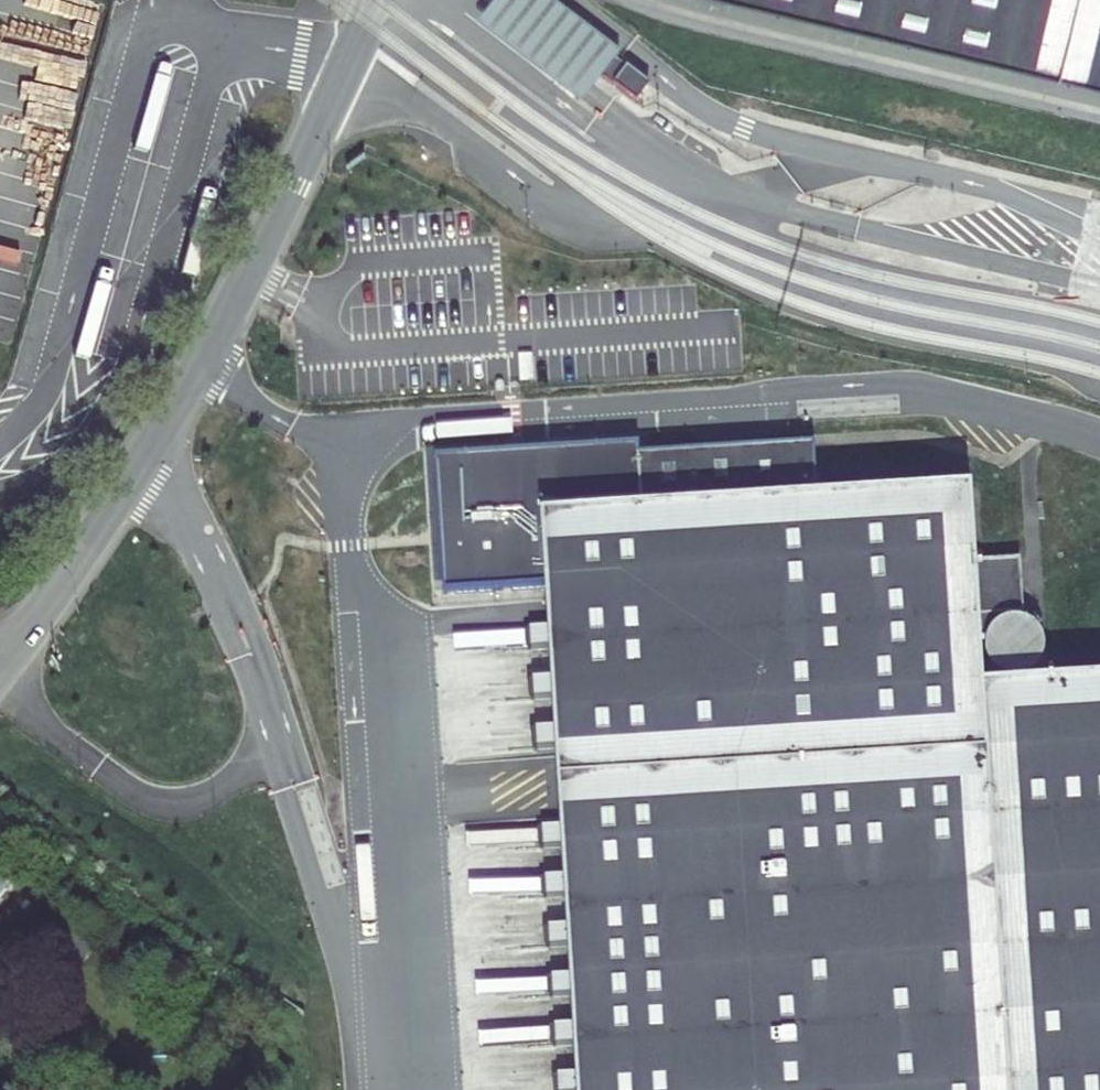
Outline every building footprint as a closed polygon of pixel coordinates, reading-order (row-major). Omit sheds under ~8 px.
[(815,8),(881,23),(944,38),(1009,54),(1099,75),(1099,0),(784,0),(815,8)] [(875,47),(881,23),(815,8),(810,32),(875,47)] [(1003,78),(1009,54),(944,38),(938,62),(1003,78)] [(435,459),(441,594),(548,586),(579,1089),(1099,1089),(1099,686),(984,693),(981,642),(1019,637),(1019,625),(1019,620),(1024,621),(1022,562),(976,564),(972,495),(819,504),(815,447),(639,458),(639,447),(435,459)]
